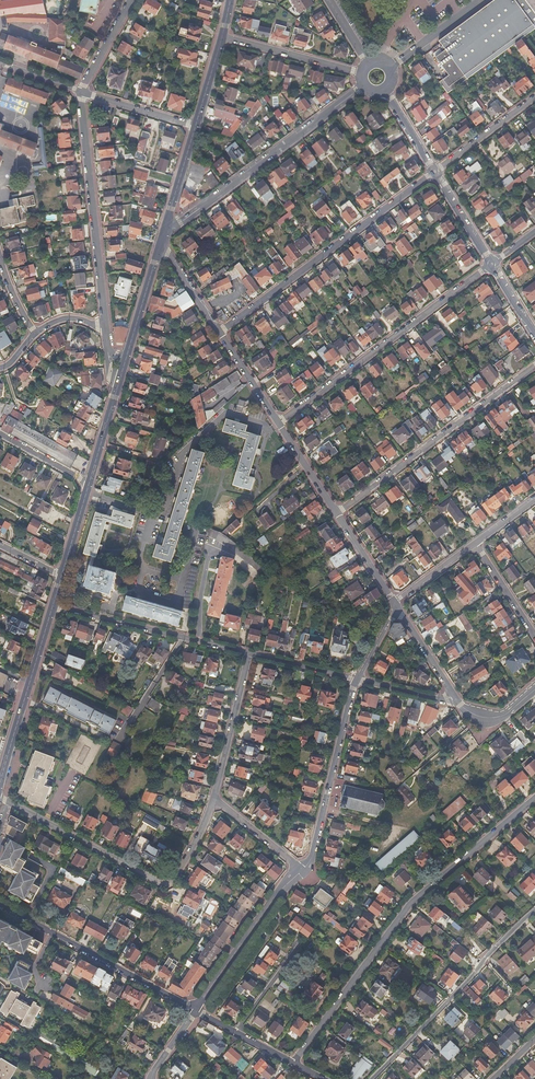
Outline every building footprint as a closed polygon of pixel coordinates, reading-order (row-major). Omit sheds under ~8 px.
[(0,16),(45,10),(42,0),(5,0),(0,1),(0,0),(0,16)] [(79,10),(96,13),(99,0),(81,0),(79,10)] [(151,0),(147,0),(142,8),(155,15),(160,5),(151,0)] [(200,7),(210,10),(213,4),(210,3),(211,0),(202,0),(200,7)] [(244,4),(243,10),(244,10),(243,13),(251,15),(251,11),(253,12),(254,6),(255,6),(256,1),(249,0),(245,0),(245,4),(244,4)] [(291,1),(299,14),(311,6),(308,0),(292,0),(291,1)] [(439,40),(445,49),(436,56),(449,74),(439,81),(448,93),(468,78),(468,79),(477,72),(482,68),(492,61),(506,50),(513,45),(521,39),(534,29),(534,28),(534,0),(492,0),(439,40)] [(210,10),(200,7),(198,15),(208,18),(210,10)] [(45,10),(0,16),(2,29),(13,27),(12,21),(49,22),(48,40),(52,41),(62,42),(62,45),(65,45),(65,44),(65,38),(65,35),(66,22),(46,18),(45,10)] [(321,12),(311,19),(320,32),(330,24),(321,12)] [(252,19),(242,17),(241,23),(242,23),(241,26),(250,28),(252,19)] [(145,28),(135,23),(131,32),(140,37),(145,28)] [(272,26),(265,24),(263,32),(270,34),(272,26)] [(189,29),(180,27),(178,35),(198,41),(198,40),(200,40),(201,36),(200,35),(200,34),(201,28),(196,26),(195,28),(190,26),(189,29)] [(331,27),(320,34),(324,39),(327,37),(328,40),(334,36),(332,34),(334,33),(331,27)] [(288,32),(274,28),(271,39),(283,42),(283,41),(286,42),(288,32)] [(298,30),(294,29),(290,43),(304,47),(306,41),(309,42),(311,35),(303,33),(304,31),(299,29),(298,30)] [(140,37),(131,32),(128,36),(138,41),(140,37)] [(4,46),(26,55),(25,57),(30,59),(31,57),(56,67),(55,68),(80,78),(83,68),(59,58),(60,55),(8,35),(8,36),(0,33),(0,34),(0,44),(4,46)] [(73,43),(65,38),(65,44),(69,47),(73,43)] [(83,42),(82,41),(79,46),(88,51),(91,47),(93,43),(85,38),(83,42)] [(528,61),(533,68),(532,68),(534,72),(534,57),(521,39),(513,45),(514,46),(516,45),(522,54),(526,51),(528,54),(527,55),(530,59),(528,61)] [(132,47),(122,42),(118,50),(127,55),(132,47)] [(341,44),(336,48),(334,54),(345,57),(346,52),(341,44)] [(79,46),(78,45),(73,54),(83,60),(86,56),(88,51),(79,46)] [(197,54),(180,49),(178,57),(182,58),(181,63),(185,64),(185,63),(195,65),(196,64),(197,60),(197,59),(196,59),(197,54)] [(256,58),(239,54),(236,64),(253,69),(256,58)] [(273,62),(271,71),(271,72),(285,76),(286,74),(288,66),(283,65),(283,64),(273,62)] [(420,63),(411,69),(421,82),(423,84),(430,79),(430,77),(420,63)] [(288,66),(286,74),(287,75),(286,79),(288,80),(288,79),(293,80),(294,76),(294,77),(294,76),(302,77),(304,70),(288,66)] [(111,67),(108,77),(112,79),(109,86),(120,90),(125,71),(111,67)] [(226,75),(225,75),(224,80),(233,83),(234,83),(236,83),(237,83),(238,80),(237,79),(239,75),(240,76),(242,71),(230,68),(229,72),(227,72),(226,75)] [(322,74),(310,71),(308,81),(315,83),(320,83),(322,74)] [(498,78),(497,76),(486,84),(493,93),(501,86),(504,89),(509,85),(502,75),(498,78)] [(344,80),(325,76),(323,86),(328,93),(331,91),(339,92),(339,90),(342,91),(344,80)] [(526,76),(519,81),(512,86),(519,95),(533,85),(526,76)] [(9,78),(5,90),(44,104),(49,93),(9,78)] [(286,80),(284,79),(281,93),(288,92),(289,90),(287,90),(289,83),(285,82),(286,80)] [(151,88),(140,85),(138,95),(138,96),(142,97),(148,99),(149,96),(151,88)] [(152,86),(151,88),(149,96),(153,97),(153,98),(161,100),(164,91),(156,88),(156,87),(152,86)] [(238,89),(228,86),(224,100),(234,103),(238,89)] [(413,88),(405,94),(411,102),(417,97),(419,96),(413,88)] [(324,90),(315,97),(320,104),(329,97),(324,90)] [(446,92),(443,95),(447,101),(450,104),(454,101),(448,94),(446,92)] [(479,98),(476,100),(484,110),(491,105),(490,103),(485,107),(481,101),(486,96),(483,92),(477,96),(479,98)] [(185,98),(171,94),(168,106),(172,107),(173,108),(181,110),(183,110),(185,103),(183,102),(185,98)] [(303,99),(296,104),(302,113),(315,104),(311,97),(305,102),(303,99)] [(420,101),(417,97),(411,102),(413,106),(420,101)] [(495,101),(497,104),(501,110),(504,108),(497,99),(495,101)] [(60,100),(52,107),(57,114),(59,113),(61,117),(67,112),(62,106),(63,105),(60,100)] [(223,102),(217,100),(214,109),(222,112),(224,106),(222,105),(223,102)] [(423,100),(410,109),(418,121),(426,116),(422,110),(428,107),(423,100)] [(255,104),(251,110),(248,114),(251,118),(251,119),(261,106),(257,101),(255,104)] [(450,104),(447,101),(436,109),(439,113),(447,107),(450,104)] [(475,105),(473,113),(469,116),(476,125),(484,119),(483,119),(487,116),(475,101),(473,102),(475,105)] [(255,104),(249,102),(245,108),(251,110),(255,104)] [(497,104),(487,111),(492,117),(501,110),(497,104)] [(437,114),(437,115),(430,120),(431,122),(428,123),(431,127),(434,125),(435,126),(442,121),(440,119),(450,112),(447,107),(439,113),(437,114)] [(277,110),(274,112),(279,119),(282,116),(277,110)] [(291,110),(282,116),(288,124),(296,118),(291,110)] [(224,118),(234,122),(230,128),(232,129),(229,132),(223,130),(221,135),(231,138),(234,133),(243,121),(244,119),(222,112),(219,119),(224,120),(224,118)] [(370,121),(368,122),(374,131),(384,124),(375,112),(368,117),(370,121)] [(352,113),(344,119),(351,128),(355,125),(357,128),(357,130),(358,131),(359,131),(363,128),(352,113)] [(461,121),(464,126),(457,131),(454,126),(450,129),(454,135),(457,132),(460,136),(469,130),(467,127),(471,125),(466,118),(461,121)] [(70,119),(60,120),(61,129),(71,128),(70,119)] [(131,120),(129,120),(127,129),(131,130),(129,136),(137,138),(139,132),(137,131),(139,123),(134,121),(134,120),(131,119),(131,120)] [(527,127),(533,135),(534,134),(534,121),(527,127)] [(273,123),(264,130),(270,138),(279,131),(273,123)] [(43,126),(38,127),(40,140),(41,140),(43,164),(35,165),(36,169),(47,168),(46,164),(45,151),(44,135),(43,126)] [(108,128),(97,129),(98,140),(105,139),(106,142),(110,142),(108,128)] [(368,128),(364,130),(370,139),(374,136),(368,128)] [(434,128),(426,134),(430,141),(431,140),(432,142),(440,137),(438,135),(439,134),(434,128)] [(336,129),(328,134),(334,143),(342,137),(336,129)] [(441,138),(433,144),(439,154),(448,148),(442,139),(450,133),(449,130),(440,137),(441,138)] [(531,139),(524,130),(513,138),(518,144),(521,142),(523,145),(519,147),(523,152),(529,147),(525,143),(531,139)] [(32,157),(36,145),(0,131),(0,144),(32,157)] [(149,134),(143,131),(136,153),(134,158),(145,162),(146,158),(147,157),(146,156),(145,155),(144,154),(148,139),(150,138),(150,137),(150,136),(150,134),(149,134)] [(176,135),(165,131),(162,141),(173,145),(176,135)] [(267,139),(262,132),(247,143),(253,150),(263,141),(267,139)] [(508,132),(498,140),(504,148),(514,141),(508,132)] [(59,140),(57,140),(57,144),(59,144),(60,148),(70,147),(70,142),(68,142),(68,139),(70,139),(69,134),(59,135),(59,140)] [(367,139),(363,135),(356,140),(359,145),(367,139)] [(380,135),(371,142),(379,152),(388,146),(380,135)] [(321,139),(312,146),(319,156),(328,149),(321,139)] [(401,141),(391,148),(396,157),(400,154),(404,160),(409,156),(407,153),(408,152),(401,141)] [(113,147),(99,149),(100,158),(100,162),(106,161),(106,158),(114,157),(113,147)] [(237,147),(227,154),(233,162),(239,158),(241,158),(243,156),(244,154),(241,150),(239,150),(237,147)] [(127,155),(125,155),(125,159),(134,158),(131,154),(128,150),(125,151),(127,155)] [(307,151),(299,156),(303,161),(301,162),(305,168),(307,167),(309,170),(317,164),(307,151)] [(65,156),(63,156),(63,162),(73,161),(73,155),(71,155),(70,152),(65,153),(65,156)] [(502,161),(498,163),(506,174),(514,168),(510,162),(512,161),(507,153),(504,155),(506,157),(502,161)] [(169,161),(160,158),(156,172),(165,174),(169,161)] [(222,158),(213,166),(221,175),(229,167),(222,158)] [(291,159),(284,164),(287,168),(290,166),(290,167),(289,168),(291,170),(296,166),(291,159)] [(106,161),(100,162),(102,177),(112,176),(110,161),(106,161)] [(418,170),(413,161),(405,167),(410,176),(418,170)] [(462,169),(454,175),(460,184),(461,184),(471,176),(471,175),(482,167),(478,161),(470,167),(469,165),(465,167),(468,172),(466,174),(462,169)] [(193,162),(192,165),(189,177),(180,204),(184,207),(196,198),(192,195),(194,191),(195,192),(200,185),(202,181),(205,169),(209,170),(209,168),(193,162)] [(365,163),(356,169),(363,179),(372,172),(367,166),(365,163)] [(74,166),(65,167),(66,177),(75,176),(76,175),(76,172),(75,171),(74,166)] [(270,175),(267,177),(271,182),(272,181),(273,180),(276,183),(285,177),(279,168),(270,175)] [(400,172),(397,168),(383,178),(380,182),(383,187),(387,184),(386,183),(389,181),(395,177),(395,176),(400,172)] [(133,169),(133,173),(133,178),(141,180),(142,175),(139,174),(140,172),(133,169)] [(342,173),(340,170),(331,176),(333,179),(342,173)] [(475,173),(471,176),(461,184),(465,190),(468,188),(469,190),(468,191),(472,195),(478,191),(477,190),(481,186),(475,182),(479,179),(475,173)] [(112,176),(102,177),(103,189),(116,188),(115,175),(112,176)] [(312,175),(308,178),(314,186),(318,183),(312,175)] [(505,187),(512,181),(509,176),(501,182),(505,187)] [(512,181),(505,187),(508,191),(517,185),(516,184),(514,180),(512,181)] [(77,181),(66,182),(67,192),(70,191),(71,195),(78,195),(78,191),(78,190),(77,181)] [(255,186),(250,189),(257,199),(262,196),(266,201),(273,196),(263,182),(256,187),(255,186)] [(157,189),(147,186),(145,194),(142,193),(142,194),(154,198),(157,189)] [(431,191),(422,196),(427,205),(437,199),(431,191)] [(483,191),(471,200),(474,204),(473,204),(476,208),(477,206),(479,209),(487,203),(485,200),(483,202),(481,199),(486,195),(483,191)] [(114,192),(104,193),(105,203),(115,202),(114,192)] [(366,192),(356,200),(363,209),(370,204),(368,202),(371,200),(366,192)] [(375,192),(372,194),(377,201),(380,198),(375,192)] [(141,196),(144,197),(142,204),(152,207),(154,198),(142,194),(141,196)] [(78,197),(67,198),(69,211),(80,210),(79,200),(78,200),(78,197)] [(232,206),(228,209),(235,219),(239,216),(240,218),(245,215),(235,201),(231,204),(232,206)] [(322,201),(311,209),(318,219),(322,216),(324,214),(326,215),(330,212),(322,201)] [(525,205),(533,216),(534,215),(534,203),(533,205),(530,201),(525,205)] [(294,208),(291,204),(285,209),(288,213),(290,212),(294,208)] [(494,207),(492,204),(484,210),(486,213),(494,207)] [(0,209),(0,216),(2,226),(20,223),(16,205),(0,209)] [(121,205),(109,207),(110,214),(109,214),(109,220),(123,219),(121,205)] [(413,208),(414,209),(407,214),(409,217),(410,218),(419,211),(417,209),(419,208),(417,205),(413,208)] [(437,205),(428,212),(435,222),(444,214),(437,205)] [(353,206),(341,215),(348,223),(357,217),(356,216),(359,214),(353,206)] [(498,208),(487,216),(496,229),(498,228),(505,223),(500,217),(502,215),(502,214),(503,213),(498,208)] [(155,214),(145,210),(142,218),(141,221),(151,224),(152,223),(153,221),(152,220),(153,218),(154,218),(155,215),(154,214),(155,214)] [(398,213),(400,215),(395,219),(399,225),(406,220),(408,223),(412,221),(410,218),(409,217),(409,218),(403,210),(398,213)] [(75,211),(63,212),(64,222),(74,221),(74,217),(75,217),(75,211)] [(222,213),(221,212),(211,219),(217,227),(229,219),(224,212),(222,213)] [(290,212),(288,213),(276,222),(278,225),(292,214),(290,212)] [(487,216),(485,218),(494,231),(496,229),(487,216)] [(527,224),(521,217),(510,226),(515,233),(527,224)] [(398,228),(391,219),(380,228),(385,235),(388,233),(388,234),(392,232),(398,228)] [(130,220),(129,225),(129,234),(128,237),(134,239),(136,234),(132,233),(134,229),(138,230),(140,224),(130,220)] [(449,221),(440,226),(446,234),(454,229),(449,221)] [(418,227),(415,222),(407,228),(410,233),(418,227)] [(116,226),(108,227),(108,236),(112,235),(112,237),(115,236),(115,235),(117,235),(116,226)] [(198,234),(204,242),(215,234),(209,226),(202,231),(200,228),(196,231),(198,234)] [(311,231),(313,234),(310,236),(316,245),(328,236),(327,235),(331,233),(325,226),(322,228),(321,228),(316,231),(314,229),(311,231)] [(494,231),(490,234),(496,242),(497,242),(501,246),(507,242),(504,237),(505,236),(498,228),(496,229),(494,231)] [(83,229),(71,230),(72,241),(84,239),(83,229)] [(365,237),(367,240),(363,243),(370,252),(373,250),(378,246),(380,249),(385,245),(380,237),(378,238),(373,231),(365,237)] [(18,237),(8,240),(9,245),(11,245),(12,249),(20,247),(18,237)] [(305,241),(304,238),(294,246),(302,255),(311,248),(310,248),(315,244),(310,237),(305,241)] [(404,237),(396,243),(398,247),(404,255),(412,249),(404,237)] [(181,245),(182,247),(183,249),(185,250),(191,259),(195,256),(193,253),(195,251),(199,249),(191,238),(181,245)] [(260,241),(258,238),(250,243),(253,246),(260,241)] [(460,240),(452,246),(457,252),(454,254),(457,258),(466,252),(464,249),(465,248),(464,246),(464,244),(463,242),(461,241),(460,240)] [(121,241),(109,242),(110,252),(119,251),(119,246),(122,245),(121,241)] [(82,243),(69,244),(70,255),(84,253),(82,243)] [(357,243),(350,249),(355,256),(354,257),(358,263),(362,259),(363,260),(368,256),(357,243)] [(250,248),(248,244),(240,250),(242,254),(250,248)] [(283,250),(287,255),(282,259),(288,267),(301,257),(291,244),(283,250)] [(275,263),(267,269),(273,277),(276,274),(277,275),(281,272),(280,271),(283,269),(283,270),(287,267),(272,247),(266,251),(275,263)] [(24,250),(11,253),(14,264),(19,263),(19,265),(24,264),(23,262),(27,261),(24,250)] [(348,250),(338,258),(345,266),(354,259),(348,250)] [(460,258),(461,260),(458,262),(461,267),(464,265),(465,267),(474,262),(468,254),(460,258)] [(85,256),(73,257),(73,262),(74,262),(75,269),(86,268),(87,267),(86,262),(85,256)] [(206,257),(200,262),(202,265),(209,260),(206,257)] [(513,265),(510,267),(517,278),(528,271),(519,257),(511,262),(513,265)] [(142,263),(128,259),(125,269),(139,273),(140,273),(143,263),(142,263)] [(227,278),(235,273),(248,290),(255,285),(238,263),(229,270),(227,272),(224,274),(227,278)] [(331,266),(328,269),(334,277),(341,272),(336,265),(333,268),(331,266)] [(27,267),(19,269),(20,275),(22,274),(23,278),(30,276),(27,267)] [(205,268),(197,273),(202,281),(210,276),(205,268)] [(224,269),(224,268),(214,275),(217,279),(224,274),(227,272),(224,269)] [(255,269),(251,272),(260,285),(266,280),(267,281),(272,277),(266,269),(258,274),(255,269)] [(322,273),(323,275),(321,276),(326,283),(333,277),(327,270),(322,273)] [(85,273),(76,274),(77,288),(87,286),(85,273)] [(433,276),(425,283),(428,287),(427,288),(431,292),(443,283),(439,279),(437,281),(433,276)] [(318,277),(309,284),(316,292),(324,286),(318,277)] [(117,284),(116,285),(114,289),(115,290),(117,291),(116,295),(126,299),(131,281),(119,278),(117,284)] [(227,278),(210,286),(215,295),(231,287),(227,278)] [(161,295),(166,296),(165,300),(171,302),(175,300),(186,291),(183,287),(177,292),(177,293),(175,296),(172,295),(174,287),(173,287),(174,284),(165,282),(161,295)] [(353,285),(352,286),(357,292),(359,295),(360,294),(364,292),(362,290),(356,283),(353,285)] [(493,294),(485,283),(474,291),(476,293),(478,292),(481,297),(477,300),(481,304),(482,302),(493,294)] [(523,292),(526,295),(525,296),(531,304),(534,301),(534,302),(534,301),(534,283),(523,292)] [(305,284),(296,290),(302,299),(306,296),(303,293),(309,289),(305,284)] [(255,285),(248,290),(249,291),(248,292),(250,295),(251,294),(252,294),(258,289),(255,285)] [(39,287),(26,291),(28,300),(46,296),(45,290),(40,292),(39,287)] [(410,291),(406,294),(411,300),(414,304),(418,301),(418,302),(427,295),(421,288),(412,294),(410,291)] [(70,296),(73,296),(75,309),(83,309),(83,308),(85,308),(84,303),(83,303),(82,299),(84,299),(83,294),(77,295),(77,290),(70,291),(70,296)] [(186,291),(175,300),(180,307),(175,311),(178,316),(189,308),(194,305),(186,291)] [(292,297),(287,300),(293,307),(302,301),(295,292),(291,295),(292,297)] [(59,295),(53,296),(54,308),(65,306),(64,300),(65,300),(65,294),(62,295),(61,293),(58,293),(59,295)] [(494,297),(493,294),(482,302),(488,310),(493,307),(495,311),(503,306),(496,296),(494,297)] [(165,300),(153,296),(148,312),(168,318),(169,313),(163,311),(163,313),(158,311),(159,306),(163,308),(165,302),(170,304),(171,302),(165,300)] [(3,315),(8,312),(7,309),(3,300),(0,302),(0,316),(3,315)] [(411,300),(401,307),(406,314),(416,307),(414,304),(411,300)] [(287,302),(280,307),(286,315),(293,310),(287,302)] [(44,305),(34,308),(36,317),(47,314),(46,313),(51,312),(49,303),(44,304),(44,305)] [(394,306),(383,314),(387,321),(390,318),(391,320),(400,314),(394,306)] [(189,308),(178,316),(174,320),(174,323),(181,319),(182,318),(188,327),(197,321),(189,308)] [(275,315),(270,319),(274,324),(278,330),(288,322),(280,311),(278,309),(273,312),(275,315)] [(456,317),(450,309),(442,315),(448,323),(456,317)] [(221,310),(215,314),(219,320),(226,321),(228,319),(221,310)] [(175,311),(169,313),(168,318),(174,320),(178,316),(175,311)] [(319,313),(315,317),(320,324),(325,320),(319,313)] [(374,313),(369,317),(373,322),(378,319),(374,313)] [(334,314),(331,316),(327,319),(329,322),(332,320),(331,319),(333,318),(336,323),(339,320),(334,314)] [(491,319),(490,320),(494,326),(491,328),(494,333),(498,330),(499,332),(508,325),(499,314),(491,319)] [(267,316),(256,324),(264,335),(272,329),(270,327),(274,324),(270,319),(267,316)] [(491,319),(489,316),(482,321),(485,324),(490,320),(491,319)] [(11,317),(3,321),(10,333),(14,331),(13,329),(17,327),(11,317)] [(152,328),(153,329),(152,332),(154,333),(159,334),(160,331),(162,331),(165,322),(157,319),(155,325),(153,324),(152,328)] [(123,322),(114,323),(115,334),(116,342),(123,343),(129,323),(123,322)] [(377,324),(366,332),(371,339),(373,338),(374,338),(383,331),(377,324)] [(322,329),(319,325),(310,332),(313,336),(322,329)] [(435,329),(423,338),(429,347),(433,344),(445,335),(438,326),(438,327),(437,325),(434,328),(435,329)] [(200,327),(188,335),(196,348),(199,346),(201,350),(205,347),(203,344),(206,341),(201,333),(198,336),(196,334),(202,330),(200,327)] [(252,344),(253,343),(253,342),(254,341),(246,327),(236,334),(241,342),(243,341),(245,345),(246,344),(248,347),(250,346),(250,347),(253,345),(252,344)] [(363,335),(358,339),(363,346),(371,340),(371,339),(366,332),(362,327),(358,330),(361,334),(363,335)] [(72,330),(68,329),(64,353),(70,355),(70,353),(71,349),(71,347),(69,346),(72,330)] [(508,330),(500,336),(508,347),(507,347),(510,351),(519,345),(508,330)] [(0,333),(0,346),(2,348),(11,343),(4,331),(0,333)] [(60,333),(49,337),(54,349),(64,346),(63,342),(65,342),(64,338),(62,339),(60,333)] [(153,335),(150,334),(148,340),(150,341),(149,345),(158,347),(160,338),(159,337),(159,334),(154,333),(153,335)] [(82,334),(74,340),(79,347),(87,341),(87,340),(85,337),(84,337),(82,334)] [(282,335),(272,342),(273,343),(269,346),(272,349),(285,339),(282,335)] [(44,342),(36,349),(44,357),(51,349),(50,348),(52,347),(48,339),(44,342)] [(341,339),(333,344),(342,357),(350,351),(341,339)] [(260,341),(256,344),(260,350),(264,347),(264,346),(260,341)] [(348,344),(347,345),(353,354),(358,350),(352,342),(348,344)] [(407,343),(397,350),(401,355),(400,356),(403,360),(409,356),(407,355),(413,351),(407,343)] [(418,344),(414,347),(424,360),(430,356),(422,346),(420,347),(418,344)] [(523,344),(512,352),(519,361),(530,353),(523,344)] [(316,351),(324,362),(327,360),(331,366),(341,359),(333,349),(329,352),(324,345),(316,351)] [(157,350),(147,347),(145,353),(155,356),(157,350)] [(217,351),(209,356),(214,364),(222,359),(217,351)] [(72,356),(76,356),(76,359),(84,358),(85,365),(95,364),(95,358),(96,357),(96,353),(94,353),(94,352),(84,353),(84,352),(77,352),(72,353),(72,356)] [(263,353),(253,360),(260,370),(262,369),(264,372),(272,366),(263,353)] [(392,354),(383,361),(390,370),(390,369),(392,372),(395,372),(399,369),(399,366),(397,364),(398,363),(392,354)] [(39,360),(32,355),(26,362),(28,363),(33,368),(39,360)] [(153,363),(142,360),(139,371),(149,374),(153,363)] [(501,360),(494,365),(500,374),(505,370),(500,364),(503,362),(501,360)] [(465,367),(467,366),(471,371),(469,372),(474,378),(478,375),(468,361),(463,365),(465,367)] [(317,362),(310,368),(317,377),(322,374),(321,372),(323,370),(317,362)] [(23,368),(22,366),(15,373),(23,381),(30,375),(29,373),(34,368),(33,368),(28,363),(23,368)] [(225,363),(216,369),(222,376),(230,371),(225,363)] [(376,364),(369,370),(375,378),(382,373),(376,364)] [(50,365),(45,376),(43,381),(54,387),(62,373),(50,365)] [(450,369),(447,365),(438,372),(441,375),(450,369)] [(280,366),(272,372),(281,385),(290,379),(280,366)] [(490,366),(481,372),(491,385),(495,382),(493,381),(498,377),(490,366)] [(80,371),(81,383),(85,386),(87,386),(89,385),(87,370),(80,371)] [(308,370),(290,383),(297,392),(305,386),(301,380),(306,376),(306,377),(307,376),(308,377),(310,375),(310,374),(311,374),(308,370)] [(241,377),(237,371),(192,402),(195,416),(198,430),(205,423),(201,404),(205,401),(206,403),(215,397),(212,393),(213,392),(215,395),(222,390),(223,390),(238,380),(241,377)] [(100,375),(90,376),(92,388),(101,387),(100,375)] [(162,377),(152,375),(150,385),(160,387),(162,377)] [(486,388),(480,380),(471,387),(474,391),(476,390),(478,393),(482,390),(483,391),(486,389),(486,388)] [(370,383),(361,390),(367,399),(376,392),(370,383)] [(419,385),(418,383),(404,393),(405,396),(414,389),(419,385)] [(136,387),(135,387),(133,392),(144,395),(146,390),(145,390),(146,386),(137,384),(136,387)] [(245,384),(242,384),(236,389),(238,392),(246,385),(245,384)] [(286,385),(276,393),(285,405),(295,397),(286,385)] [(358,394),(353,387),(344,393),(349,401),(358,394)] [(463,391),(464,393),(458,397),(464,405),(470,400),(469,399),(473,396),(467,389),(463,391)] [(103,398),(91,392),(86,402),(82,400),(80,402),(82,403),(96,410),(103,398)] [(464,405),(458,397),(457,396),(449,402),(456,411),(464,405)] [(338,397),(329,404),(335,412),(344,405),(338,397)] [(132,401),(130,401),(129,406),(142,410),(143,410),(144,406),(143,405),(141,404),(142,401),(133,398),(132,401)] [(227,403),(224,399),(213,409),(216,413),(227,403)] [(54,406),(43,400),(35,413),(47,419),(54,406)] [(245,402),(239,400),(236,410),(241,412),(242,408),(250,405),(248,400),(245,402)] [(432,408),(438,416),(439,415),(443,419),(451,414),(450,413),(453,410),(447,404),(445,406),(441,401),(432,408)] [(507,402),(503,405),(510,414),(517,409),(511,401),(507,403),(507,402)] [(351,404),(347,407),(352,413),(356,411),(351,404)] [(14,407),(6,405),(2,416),(9,418),(9,417),(10,417),(13,410),(14,407)] [(93,410),(84,405),(78,415),(87,421),(93,410)] [(324,405),(318,410),(320,412),(315,416),(318,419),(320,421),(324,418),(330,414),(324,405)] [(500,408),(497,411),(503,419),(510,414),(503,405),(499,407),(500,408)] [(429,409),(420,415),(426,423),(426,422),(432,429),(437,425),(435,422),(436,421),(431,414),(432,413),(429,409)] [(495,409),(490,413),(501,429),(505,426),(507,425),(503,419),(497,411),(495,409)] [(23,416),(13,410),(10,417),(20,422),(23,416)] [(130,416),(133,417),(131,422),(137,423),(137,422),(141,423),(140,424),(144,425),(147,415),(134,411),(134,413),(131,413),(130,416)] [(489,415),(485,418),(492,428),(497,435),(501,432),(496,425),(489,415)] [(526,421),(534,432),(534,416),(533,415),(526,421)] [(9,417),(9,418),(3,428),(71,467),(78,455),(73,452),(72,454),(27,428),(28,427),(20,422),(19,423),(9,417)] [(308,417),(302,421),(307,429),(314,424),(308,417)] [(417,417),(413,420),(421,430),(417,433),(420,438),(430,430),(423,421),(421,422),(417,417)] [(73,423),(71,428),(80,432),(82,428),(83,429),(86,423),(76,418),(73,423)] [(244,451),(240,450),(235,464),(239,466),(233,485),(251,491),(254,479),(248,477),(249,474),(253,475),(254,470),(251,469),(256,454),(259,455),(261,450),(257,448),(261,437),(245,432),(247,426),(239,424),(240,420),(235,419),(234,422),(226,420),(223,432),(247,439),(244,451)] [(318,419),(314,421),(319,428),(322,425),(320,421),(318,419)] [(52,422),(50,421),(46,428),(53,431),(56,425),(52,422)] [(302,421),(296,426),(301,433),(307,429),(302,421)] [(402,425),(403,427),(392,435),(398,443),(406,438),(407,440),(414,434),(410,429),(405,423),(402,425)] [(483,423),(473,430),(479,439),(489,431),(483,423)] [(129,433),(128,432),(125,443),(130,444),(129,448),(133,449),(134,446),(135,446),(138,436),(137,435),(139,429),(131,427),(129,433)] [(340,427),(334,431),(337,435),(343,431),(340,427)] [(57,433),(54,438),(55,439),(57,441),(67,447),(70,441),(69,441),(71,437),(63,432),(62,434),(59,432),(57,433)] [(458,436),(459,438),(465,446),(472,440),(466,432),(463,434),(463,433),(458,436)] [(313,434),(304,441),(311,451),(320,444),(313,434)] [(167,439),(157,437),(152,456),(158,458),(160,454),(163,455),(164,451),(167,439)] [(459,438),(450,444),(453,449),(456,453),(457,454),(462,450),(465,454),(469,451),(465,446),(459,438)] [(379,447),(380,448),(377,450),(382,457),(386,455),(389,460),(397,454),(387,441),(383,443),(383,444),(379,447)] [(324,445),(317,450),(322,457),(319,459),(322,464),(330,458),(326,452),(328,451),(324,445)] [(443,451),(445,453),(441,456),(446,462),(455,455),(455,454),(456,453),(453,449),(451,450),(449,447),(443,451)] [(173,502),(176,503),(171,519),(168,518),(167,522),(170,523),(165,539),(162,538),(161,542),(164,543),(163,547),(157,545),(154,557),(171,562),(204,454),(192,450),(190,458),(187,457),(185,462),(188,463),(184,478),(181,477),(179,482),(182,483),(178,498),(174,497),(173,502)] [(18,459),(8,454),(1,465),(11,470),(18,459)] [(441,456),(431,463),(441,476),(448,471),(445,468),(449,465),(446,462),(441,456)] [(380,459),(379,458),(371,464),(371,465),(369,467),(373,472),(375,471),(376,471),(384,465),(384,464),(386,463),(382,457),(380,459)] [(117,468),(116,467),(114,473),(128,477),(129,471),(131,462),(120,459),(117,468)] [(25,463),(19,472),(30,479),(35,469),(25,463)] [(363,463),(352,471),(359,480),(368,473),(365,469),(367,468),(363,463)] [(424,466),(415,473),(421,482),(431,474),(424,466)] [(530,477),(527,472),(523,474),(532,487),(534,485),(534,474),(530,477)] [(51,479),(41,474),(36,483),(46,488),(51,479)] [(411,475),(401,483),(407,491),(410,488),(413,492),(420,487),(411,475)] [(106,476),(102,491),(115,494),(116,488),(121,489),(123,481),(106,476)] [(347,476),(337,483),(341,489),(343,488),(346,492),(354,485),(347,476)] [(440,478),(437,480),(445,490),(448,488),(440,478)] [(513,486),(510,488),(514,494),(515,495),(522,490),(525,493),(530,489),(524,482),(515,489),(513,486)] [(397,486),(386,494),(393,502),(403,495),(397,486)] [(510,488),(509,486),(495,496),(501,504),(514,494),(510,488)] [(68,494),(57,488),(51,499),(62,505),(68,494)] [(136,497),(134,496),(132,504),(139,506),(140,505),(142,505),(143,493),(137,491),(136,497)] [(383,496),(371,506),(378,515),(390,506),(383,496)] [(33,505),(32,505),(30,510),(38,514),(41,510),(47,513),(51,505),(44,501),(38,497),(33,505)] [(284,504),(282,505),(288,514),(300,506),(293,497),(288,501),(286,499),(283,502),(284,504)] [(440,514),(446,509),(457,523),(463,518),(456,508),(457,508),(450,498),(436,509),(440,514)] [(493,498),(483,505),(490,515),(495,512),(493,509),(498,505),(493,498)] [(316,504),(315,502),(301,512),(304,517),(307,515),(311,520),(316,516),(316,515),(321,511),(320,509),(321,508),(318,503),(316,504)] [(418,506),(414,508),(419,515),(423,512),(418,506)] [(472,509),(468,512),(478,524),(487,517),(479,507),(476,509),(478,512),(476,513),(472,509)] [(112,518),(96,513),(83,554),(96,558),(98,550),(101,551),(102,546),(99,546),(104,530),(107,531),(108,526),(105,525),(106,521),(131,528),(134,517),(126,514),(127,511),(123,510),(122,512),(113,508),(112,513),(113,514),(112,518)] [(361,512),(357,516),(363,524),(371,518),(364,508),(360,511),(361,512)] [(266,513),(258,519),(266,530),(274,524),(266,513)] [(423,520),(421,517),(407,528),(410,532),(420,524),(420,523),(423,520)] [(40,523),(32,519),(26,530),(35,534),(41,523),(40,523)] [(241,525),(236,520),(226,528),(229,531),(231,533),(241,525)] [(441,520),(429,528),(437,538),(448,530),(441,520)] [(4,534),(10,523),(5,521),(3,524),(0,522),(0,532),(4,534)] [(524,524),(519,528),(521,530),(520,531),(524,538),(526,536),(525,535),(530,531),(533,529),(531,526),(528,522),(524,524)] [(326,524),(318,529),(327,543),(335,537),(326,524)] [(206,535),(218,539),(259,571),(259,572),(262,574),(264,575),(265,566),(262,564),(244,550),(235,544),(224,535),(222,533),(208,528),(206,535)] [(310,533),(308,529),(294,538),(297,542),(310,533)] [(504,536),(506,537),(501,541),(503,543),(505,547),(510,543),(512,545),(516,542),(515,541),(517,539),(519,541),(518,542),(520,544),(522,542),(519,538),(518,538),(513,531),(509,533),(509,532),(504,536)] [(378,538),(375,535),(368,540),(371,543),(378,538)] [(327,543),(324,545),(332,558),(345,549),(338,536),(335,537),(327,543)] [(407,539),(411,544),(408,546),(412,551),(414,549),(416,551),(421,547),(413,536),(407,539)] [(32,541),(36,543),(34,548),(47,555),(52,546),(35,537),(32,541)] [(381,539),(375,543),(381,553),(383,552),(384,554),(386,553),(394,548),(389,542),(385,545),(381,539)] [(435,546),(436,547),(429,552),(435,560),(439,557),(438,556),(446,550),(440,542),(435,546)] [(498,547),(500,549),(494,553),(500,561),(501,560),(506,556),(509,558),(511,556),(512,556),(505,547),(503,543),(498,547)] [(416,551),(414,553),(417,557),(424,552),(424,551),(421,547),(416,551)] [(332,558),(329,560),(338,574),(350,566),(347,562),(349,561),(345,556),(348,554),(345,549),(332,558)] [(424,552),(417,557),(425,567),(432,562),(424,552)] [(386,553),(384,554),(377,559),(380,563),(388,557),(386,553)] [(217,573),(218,573),(213,596),(212,596),(211,601),(212,601),(209,615),(221,617),(222,614),(224,605),(226,605),(228,597),(226,597),(230,580),(231,580),(233,569),(232,569),(234,560),(222,557),(219,570),(217,569),(217,573)] [(13,574),(15,569),(16,568),(0,560),(0,568),(13,574)] [(199,565),(192,563),(185,591),(192,593),(199,565)] [(468,566),(470,568),(465,571),(469,577),(479,570),(476,566),(475,566),(473,563),(468,566)] [(357,564),(348,569),(352,575),(360,569),(357,564)] [(520,576),(512,565),(504,570),(512,582),(520,576)] [(116,573),(89,566),(84,587),(87,587),(86,589),(110,596),(116,573)] [(402,571),(393,578),(399,586),(408,579),(402,571)] [(456,580),(461,586),(465,591),(459,596),(460,596),(459,597),(458,598),(460,600),(462,600),(463,600),(467,604),(472,600),(471,599),(472,598),(479,591),(476,586),(472,582),(469,577),(465,571),(456,580)] [(20,577),(25,580),(31,583),(35,585),(44,589),(48,582),(38,577),(36,580),(21,572),(18,577),(20,577)] [(342,577),(340,574),(330,579),(333,583),(342,577)] [(523,584),(531,595),(534,592),(534,580),(533,577),(523,584)] [(492,589),(486,580),(476,586),(479,591),(482,596),(492,589)] [(357,582),(342,592),(348,600),(350,598),(351,601),(364,593),(357,582)] [(32,589),(31,591),(32,592),(30,596),(39,600),(42,594),(43,594),(44,594),(45,591),(45,590),(44,589),(35,585),(33,590),(32,589)] [(367,599),(369,603),(381,596),(376,589),(365,596),(358,601),(360,604),(361,605),(362,606),(365,604),(365,602),(364,601),(367,599)] [(431,599),(432,598),(437,606),(443,602),(438,596),(436,597),(434,593),(432,590),(428,592),(431,596),(429,597),(431,599)] [(192,593),(185,592),(183,608),(191,609),(192,593)] [(134,599),(126,597),(123,611),(178,626),(182,611),(134,598),(134,599)] [(421,601),(412,607),(418,618),(428,612),(423,606),(426,604),(424,600),(421,602),(421,601)] [(502,608),(497,600),(485,608),(487,612),(491,609),(494,613),(502,608)] [(36,606),(27,601),(22,611),(31,615),(36,606)] [(443,602),(437,606),(433,609),(432,610),(435,615),(446,607),(443,602)] [(249,619),(248,619),(246,628),(251,630),(255,615),(257,606),(254,605),(253,610),(251,610),(249,619)] [(503,609),(495,615),(498,618),(492,622),(494,625),(507,616),(503,609)] [(222,614),(221,617),(220,625),(239,630),(242,619),(233,617),(233,615),(228,614),(228,616),(222,614)] [(464,614),(458,618),(464,627),(470,623),(464,614)] [(8,619),(6,624),(9,625),(7,629),(12,632),(12,631),(16,633),(17,630),(24,634),(28,624),(12,615),(10,620),(8,619)] [(255,615),(251,630),(249,639),(260,642),(262,632),(257,631),(259,623),(258,622),(258,621),(261,621),(262,617),(255,615)] [(431,616),(422,622),(428,630),(422,634),(425,639),(440,629),(437,625),(436,623),(437,622),(435,619),(434,620),(431,616)] [(512,623),(507,616),(494,625),(496,629),(502,625),(504,628),(512,623)] [(284,618),(279,637),(277,647),(277,648),(287,651),(289,641),(283,639),(285,629),(286,629),(288,621),(287,621),(288,618),(284,618)] [(67,626),(64,625),(62,632),(72,636),(77,622),(72,620),(70,624),(69,624),(68,624),(67,626)] [(89,628),(80,624),(75,636),(92,641),(95,631),(89,629),(89,628)] [(394,624),(389,631),(401,650),(406,646),(402,639),(407,636),(403,630),(404,629),(401,624),(394,624)] [(511,625),(503,630),(510,641),(500,647),(503,651),(519,640),(516,637),(517,637),(513,631),(514,630),(511,625)] [(105,632),(98,629),(93,642),(96,644),(98,639),(102,641),(105,632)] [(311,629),(310,635),(307,646),(314,647),(313,651),(319,653),(321,648),(323,648),(324,644),(328,645),(331,632),(325,630),(323,636),(318,635),(318,637),(313,636),(315,630),(311,629)] [(333,636),(335,637),(332,650),(345,653),(348,640),(346,639),(348,632),(335,629),(333,636)] [(436,636),(436,637),(436,639),(437,640),(439,641),(441,645),(444,643),(446,645),(451,642),(450,640),(453,638),(447,629),(444,631),(443,629),(435,634),(436,636)] [(121,637),(110,631),(101,650),(106,652),(107,650),(113,652),(113,651),(116,646),(121,637)] [(304,643),(303,643),(299,658),(304,659),(307,646),(310,635),(306,634),(304,643)] [(122,635),(121,637),(116,646),(113,651),(129,659),(131,655),(136,646),(129,643),(130,642),(126,640),(127,638),(122,635)] [(279,637),(269,635),(267,645),(277,647),(279,637)] [(22,644),(7,637),(3,645),(8,648),(8,649),(16,653),(18,649),(19,650),(22,644)] [(492,641),(490,638),(483,643),(486,648),(489,646),(487,644),(492,641)] [(454,641),(444,647),(446,651),(449,655),(452,659),(463,651),(458,643),(456,645),(454,641)] [(146,650),(142,647),(137,656),(146,661),(148,657),(152,650),(148,648),(146,650)] [(163,651),(158,648),(152,657),(162,663),(169,652),(164,649),(163,651)] [(515,652),(518,657),(514,659),(513,657),(505,662),(513,674),(523,668),(520,665),(523,663),(524,665),(530,660),(522,648),(515,652)] [(54,650),(51,655),(63,662),(66,658),(54,650)] [(183,652),(181,659),(185,660),(185,662),(194,665),(199,667),(200,661),(201,662),(203,656),(183,652)] [(85,660),(69,654),(65,664),(82,670),(85,660)] [(135,657),(131,655),(129,659),(126,663),(126,664),(129,666),(135,657)] [(395,659),(389,655),(387,660),(393,663),(395,659)] [(469,656),(458,663),(464,672),(475,665),(469,656)] [(148,657),(146,661),(139,672),(142,673),(145,669),(146,669),(148,666),(153,659),(148,657)] [(219,660),(207,658),(202,669),(207,670),(206,673),(210,674),(209,676),(216,678),(218,672),(216,671),(219,660)] [(426,664),(424,660),(416,665),(419,668),(420,667),(426,664)] [(388,666),(380,661),(375,668),(384,674),(388,666)] [(67,669),(57,663),(53,675),(64,678),(67,669)] [(470,672),(472,677),(469,679),(472,683),(488,673),(482,665),(470,672)] [(399,669),(397,669),(395,678),(401,679),(406,680),(408,668),(400,666),(399,669)] [(264,671),(263,671),(261,677),(263,677),(262,685),(271,687),(273,679),(273,680),(276,671),(264,668),(264,671)] [(412,676),(415,677),(414,679),(415,680),(415,681),(417,682),(418,682),(419,681),(422,684),(425,684),(429,677),(419,670),(418,672),(416,670),(413,672),(412,676)] [(0,671),(0,692),(2,693),(8,675),(0,671)] [(174,672),(169,680),(179,686),(178,688),(185,692),(189,686),(183,682),(185,679),(174,672)] [(507,691),(501,682),(489,691),(494,698),(498,694),(500,697),(507,691)] [(54,704),(67,711),(66,713),(86,723),(87,720),(100,727),(99,729),(109,734),(116,720),(50,686),(43,701),(53,706),(54,704)] [(302,691),(299,690),(297,696),(301,697),(301,700),(305,701),(306,702),(307,703),(309,701),(311,693),(309,692),(310,688),(303,686),(302,691)] [(336,694),(322,691),(319,704),(333,708),(336,694)] [(364,699),(363,699),(362,704),(363,704),(367,705),(375,707),(378,696),(366,693),(364,699)] [(222,704),(223,696),(215,694),(214,698),(209,697),(207,705),(212,706),(212,707),(220,709),(221,704),(222,704)] [(253,700),(254,700),(253,704),(267,707),(269,698),(255,695),(253,700)] [(162,705),(152,699),(147,706),(158,713),(162,705)] [(133,708),(126,704),(121,711),(129,716),(133,708)] [(431,707),(427,705),(417,727),(422,729),(431,707)] [(188,707),(182,706),(180,713),(187,714),(188,707)] [(401,710),(391,707),(387,720),(389,720),(388,723),(393,724),(394,720),(398,721),(401,710)] [(272,712),(255,708),(252,718),(269,723),(272,712)] [(420,710),(411,708),(408,718),(417,721),(419,713),(420,710)] [(217,723),(220,712),(206,709),(203,719),(217,723)] [(521,720),(528,728),(532,725),(534,722),(534,709),(521,720)] [(379,715),(361,711),(358,724),(366,726),(367,722),(369,723),(370,719),(377,720),(379,715)] [(43,716),(39,727),(42,728),(40,734),(47,736),(49,730),(54,732),(55,729),(56,729),(57,727),(56,727),(57,724),(55,724),(56,721),(50,719),(49,722),(50,718),(43,716)] [(451,720),(443,727),(450,735),(458,728),(451,720)] [(217,725),(203,721),(201,728),(204,729),(203,733),(214,735),(217,725)] [(357,728),(356,728),(353,738),(366,741),(368,731),(367,731),(368,728),(358,725),(357,728)] [(438,729),(435,726),(427,733),(430,736),(438,729)] [(258,731),(253,730),(251,737),(257,738),(256,741),(262,742),(265,730),(259,728),(258,731)] [(493,749),(494,748),(500,755),(499,756),(503,760),(522,743),(524,746),(530,741),(521,730),(515,735),(517,738),(509,745),(504,740),(505,739),(501,735),(498,738),(497,738),(493,741),(493,742),(490,745),(493,749)] [(318,731),(316,737),(318,737),(317,741),(325,743),(327,733),(318,731)] [(101,745),(80,734),(65,764),(86,775),(101,745)] [(213,738),(202,736),(199,735),(198,739),(201,740),(200,745),(211,748),(212,742),(213,738)] [(419,739),(411,746),(421,758),(428,752),(424,747),(425,746),(419,739)] [(450,746),(460,758),(468,751),(459,740),(458,739),(450,746)] [(121,745),(113,741),(109,749),(117,753),(121,745)] [(260,746),(243,742),(242,749),(257,753),(257,751),(259,751),(260,746)] [(353,749),(351,749),(350,754),(361,757),(364,748),(358,746),(358,745),(355,744),(353,749)] [(117,753),(109,749),(107,753),(115,757),(117,753)] [(257,753),(242,749),(240,757),(263,762),(265,755),(257,753)] [(54,758),(35,751),(20,792),(29,796),(28,800),(44,806),(50,789),(44,787),(54,758)] [(209,756),(199,754),(196,765),(206,768),(209,756)] [(521,763),(532,775),(534,772),(534,760),(531,755),(521,763)] [(310,760),(311,760),(309,765),(310,766),(309,770),(318,772),(319,768),(321,768),(323,759),(310,756),(310,760)] [(359,764),(348,761),(346,771),(357,774),(359,764)] [(506,762),(504,764),(500,768),(503,771),(505,769),(507,771),(510,767),(506,762)] [(394,764),(386,771),(397,784),(404,778),(401,775),(403,774),(394,764)] [(238,770),(237,770),(235,775),(246,778),(246,779),(250,780),(252,774),(249,773),(250,768),(245,767),(244,768),(239,767),(238,770)] [(302,770),(295,768),(293,777),(297,778),(298,775),(299,776),(300,773),(302,773),(302,770)] [(503,771),(500,768),(494,773),(497,777),(503,772),(503,771)] [(189,773),(191,774),(189,783),(197,785),(198,781),(202,782),(204,777),(203,777),(204,773),(190,769),(189,773)] [(522,771),(511,781),(517,788),(528,778),(522,771)] [(505,779),(496,787),(504,796),(509,792),(510,793),(514,790),(505,779)] [(247,788),(232,781),(228,790),(238,794),(237,795),(242,798),(247,788)] [(317,784),(305,781),(303,790),(306,791),(305,794),(311,795),(312,792),(315,793),(317,784)] [(200,787),(186,784),(183,796),(196,799),(200,787)] [(265,788),(262,785),(256,792),(260,795),(265,788)] [(341,801),(342,801),(341,806),(346,808),(346,807),(368,813),(368,815),(377,817),(377,815),(378,815),(379,811),(383,809),(385,804),(382,800),(383,795),(346,786),(345,791),(344,790),(341,801)] [(404,787),(397,793),(407,805),(415,799),(404,787)] [(156,794),(145,791),(141,800),(151,804),(156,794)] [(460,796),(440,813),(447,821),(467,804),(460,796)] [(193,806),(180,801),(177,809),(190,814),(193,806)] [(312,803),(302,801),(300,809),(307,811),(308,808),(311,808),(312,803)] [(269,809),(261,803),(254,812),(258,816),(258,815),(262,818),(268,810),(269,809)] [(490,810),(483,803),(470,815),(477,822),(481,818),(480,817),(482,815),(483,817),(490,810)] [(75,810),(71,808),(67,816),(77,822),(80,816),(74,812),(75,810)] [(269,811),(268,810),(262,818),(265,821),(264,821),(269,824),(276,815),(270,810),(269,811)] [(160,822),(146,814),(142,822),(157,829),(160,822)] [(108,817),(103,815),(100,822),(104,824),(108,817)] [(475,824),(467,815),(458,823),(465,830),(470,826),(471,827),(475,824)] [(13,816),(8,825),(4,837),(12,841),(18,830),(23,832),(27,824),(13,816)] [(98,821),(89,816),(84,825),(93,830),(98,821)] [(188,822),(177,817),(173,825),(184,830),(188,822)] [(231,828),(221,820),(213,831),(222,838),(231,828)] [(451,820),(448,823),(454,829),(457,826),(451,820)] [(103,829),(105,829),(102,835),(112,840),(118,828),(107,822),(103,829)] [(168,826),(160,822),(157,829),(164,833),(168,826)] [(345,825),(333,822),(330,834),(342,837),(345,825)] [(133,833),(123,828),(116,842),(125,847),(133,833)] [(420,838),(414,830),(376,864),(382,872),(420,838)] [(455,837),(448,830),(439,838),(447,847),(448,846),(448,847),(451,845),(450,844),(451,843),(450,842),(455,837)] [(304,834),(291,831),(288,841),(295,843),(295,845),(301,846),(304,834)] [(245,840),(238,834),(231,843),(238,849),(245,840)] [(528,842),(521,834),(512,842),(519,849),(528,842)] [(49,840),(41,836),(36,846),(49,853),(54,844),(48,841),(49,840)] [(151,840),(141,836),(133,851),(152,861),(152,860),(158,863),(163,851),(164,852),(167,847),(160,843),(157,848),(149,844),(151,840)] [(339,841),(329,838),(326,850),(328,851),(328,853),(335,854),(339,855),(341,848),(337,847),(339,841)] [(224,846),(214,839),(208,847),(218,854),(224,846)] [(13,875),(14,876),(17,878),(11,891),(32,902),(40,888),(34,884),(33,882),(36,877),(35,874),(23,867),(26,861),(20,858),(25,848),(22,846),(14,842),(1,866),(13,873),(13,874),(13,875)] [(54,843),(54,844),(49,853),(56,857),(61,847),(54,843)] [(425,848),(422,845),(416,851),(418,854),(425,848)] [(506,847),(497,856),(506,866),(515,857),(506,847)] [(425,850),(416,858),(418,861),(421,864),(423,867),(432,859),(425,850)] [(327,855),(325,855),(324,860),(331,862),(330,866),(338,868),(341,858),(334,857),(335,854),(328,853),(327,855)] [(88,860),(77,854),(72,864),(78,867),(79,866),(83,868),(88,860)] [(208,854),(202,863),(216,873),(222,864),(208,854)] [(259,854),(255,860),(259,864),(259,866),(264,870),(266,870),(272,863),(266,858),(266,859),(259,854)] [(226,858),(223,861),(233,868),(235,864),(226,858)] [(406,859),(402,863),(409,870),(413,866),(406,859)] [(399,865),(404,871),(394,880),(400,887),(411,878),(407,874),(410,871),(409,870),(402,863),(399,865)] [(281,870),(274,865),(268,873),(275,879),(281,870)] [(61,867),(58,873),(83,887),(83,885),(86,880),(81,877),(67,870),(63,868),(61,867)] [(212,877),(198,867),(190,880),(199,885),(200,884),(202,883),(206,886),(212,877)] [(482,868),(474,876),(483,885),(491,877),(482,868)] [(112,873),(104,869),(99,878),(107,882),(112,873)] [(97,876),(93,874),(88,882),(93,884),(97,876)] [(531,874),(520,886),(528,894),(534,886),(534,877),(531,874)] [(116,876),(115,879),(111,887),(112,887),(120,891),(126,880),(120,877),(120,878),(116,876)] [(115,879),(112,877),(105,890),(106,891),(110,893),(112,887),(111,887),(115,879)] [(190,880),(188,883),(197,888),(199,885),(190,880)] [(351,880),(348,884),(343,891),(341,893),(344,895),(354,882),(351,880)] [(260,881),(257,885),(264,890),(267,886),(260,881)] [(254,883),(250,890),(257,895),(261,898),(264,894),(262,892),(264,890),(257,885),(254,883)] [(142,887),(137,884),(131,896),(140,900),(139,902),(144,905),(151,891),(146,889),(146,890),(142,888),(142,887)] [(223,884),(221,888),(230,895),(230,894),(232,892),(233,891),(223,884)] [(380,884),(374,891),(379,894),(383,898),(382,899),(384,901),(387,903),(394,893),(385,886),(384,888),(380,884)] [(330,893),(331,893),(329,896),(320,889),(319,890),(334,902),(341,893),(343,891),(336,885),(330,893)] [(460,886),(448,896),(462,912),(474,901),(468,895),(460,886)] [(60,890),(55,887),(48,900),(64,908),(65,907),(66,908),(72,897),(60,891),(60,890)] [(250,890),(248,889),(244,895),(252,901),(255,903),(258,899),(256,897),(257,895),(250,890)] [(515,889),(508,896),(514,902),(521,895),(515,889)] [(190,891),(184,902),(186,903),(184,906),(185,907),(193,912),(194,911),(202,898),(204,899),(207,893),(201,890),(198,895),(190,891)] [(296,890),(291,898),(301,903),(300,904),(303,906),(305,902),(304,901),(305,899),(304,898),(305,895),(296,890)] [(314,897),(313,898),(325,908),(329,903),(332,905),(333,903),(334,902),(319,890),(315,895),(313,896),(314,897)] [(344,895),(341,893),(334,902),(333,903),(337,906),(342,899),(345,901),(348,898),(344,895)] [(243,894),(240,898),(251,906),(253,905),(250,903),(252,901),(244,895),(243,894)] [(239,900),(239,901),(248,907),(250,909),(251,906),(240,898),(239,900)] [(236,906),(235,905),(234,907),(241,913),(245,916),(248,911),(246,909),(248,907),(239,901),(236,906)] [(368,909),(370,910),(368,913),(375,918),(377,915),(378,915),(383,908),(374,901),(368,909)] [(289,902),(286,905),(292,909),(293,910),(296,907),(289,902)] [(451,919),(437,906),(429,915),(436,921),(440,916),(441,917),(443,915),(450,921),(451,919)] [(498,906),(489,915),(499,923),(504,917),(505,918),(508,914),(498,906)] [(228,913),(230,914),(238,920),(239,921),(242,917),(240,916),(241,913),(234,907),(233,907),(228,913)] [(337,918),(329,912),(327,915),(335,920),(337,918)] [(85,920),(72,913),(68,920),(81,928),(85,920)] [(325,913),(322,917),(344,933),(347,930),(335,920),(327,915),(325,913)] [(226,918),(224,921),(233,927),(236,929),(239,924),(236,923),(238,920),(230,914),(227,918),(226,918)] [(373,921),(364,914),(358,922),(367,928),(369,925),(370,926),(373,921)] [(117,916),(110,929),(113,931),(112,933),(122,939),(126,933),(128,934),(130,929),(131,930),(135,923),(127,918),(123,925),(118,922),(120,918),(117,916)] [(296,916),(290,925),(294,929),(295,927),(308,936),(312,931),(313,929),(296,916)] [(431,925),(420,916),(411,929),(421,937),(431,925)] [(493,925),(484,916),(473,928),(481,936),(486,931),(487,931),(490,927),(491,927),(493,925)] [(3,941),(25,953),(28,947),(39,953),(44,943),(0,920),(0,948),(3,941)] [(211,924),(205,920),(201,926),(207,930),(208,929),(211,924)] [(356,920),(350,927),(351,928),(349,931),(359,938),(361,935),(362,936),(365,932),(365,931),(367,928),(358,922),(356,920)] [(233,927),(224,921),(220,927),(231,935),(234,931),(231,930),(233,927)] [(104,931),(91,924),(87,931),(100,938),(104,931)] [(436,925),(433,928),(441,935),(443,931),(436,925)] [(220,927),(215,934),(224,940),(225,938),(228,940),(231,935),(220,927)] [(213,937),(211,941),(219,947),(221,945),(223,946),(226,942),(224,940),(215,934),(213,937)] [(357,943),(347,935),(343,941),(339,937),(337,937),(335,940),(335,942),(349,952),(352,947),(353,948),(357,943)] [(534,936),(517,952),(526,962),(534,954),(534,937),(534,936)] [(409,942),(410,942),(407,946),(410,948),(405,954),(412,958),(416,953),(418,954),(421,951),(419,950),(422,945),(418,941),(413,938),(413,939),(412,938),(411,938),(408,941),(409,942)] [(450,944),(456,949),(450,957),(458,963),(462,958),(465,955),(466,956),(469,952),(453,939),(450,944)] [(211,941),(210,940),(205,947),(214,954),(216,951),(218,953),(222,948),(219,947),(211,941)] [(127,946),(122,953),(126,955),(125,956),(125,958),(128,959),(129,959),(130,958),(135,961),(141,952),(131,946),(129,949),(128,948),(129,947),(127,946)] [(269,948),(266,946),(258,956),(261,958),(269,948)] [(205,947),(201,954),(210,960),(211,958),(214,960),(217,955),(214,954),(205,947)] [(274,953),(271,951),(265,959),(272,964),(280,953),(276,950),(274,953)] [(198,957),(199,957),(196,961),(205,967),(206,965),(209,967),(212,962),(210,960),(201,954),(198,957)] [(502,958),(503,960),(500,963),(507,971),(516,963),(507,954),(502,958)] [(64,960),(57,956),(51,967),(64,974),(66,970),(70,972),(74,965),(69,962),(70,962),(65,959),(64,960)] [(157,963),(147,956),(141,965),(146,968),(147,967),(152,970),(157,963)] [(398,966),(389,959),(379,972),(389,979),(398,966)] [(31,966),(21,960),(9,982),(24,991),(33,975),(28,972),(31,966)] [(86,962),(81,960),(75,972),(80,975),(81,974),(92,980),(98,969),(90,964),(86,961),(86,962)] [(191,964),(193,966),(182,982),(177,979),(178,977),(176,976),(168,988),(183,996),(188,994),(206,968),(205,967),(196,961),(195,963),(192,962),(191,964)] [(260,965),(257,964),(253,970),(258,974),(259,972),(262,974),(268,966),(262,962),(260,965)] [(156,971),(159,973),(158,974),(167,980),(172,972),(167,969),(168,968),(164,965),(163,966),(160,964),(156,971)] [(100,969),(98,969),(92,980),(92,981),(100,986),(101,984),(103,984),(100,989),(105,992),(107,989),(108,990),(109,988),(110,988),(112,985),(110,983),(113,977),(107,974),(107,972),(100,969)] [(458,976),(448,969),(437,983),(444,988),(446,984),(450,987),(458,976)] [(530,980),(525,974),(518,981),(523,986),(530,980)] [(249,982),(246,980),(242,986),(239,984),(235,990),(241,994),(245,989),(247,990),(248,988),(251,991),(257,983),(251,979),(249,982)] [(388,988),(378,980),(371,990),(381,997),(388,988)] [(475,983),(471,987),(476,992),(475,993),(480,998),(483,996),(480,993),(482,990),(486,986),(480,980),(475,984),(475,983)] [(283,981),(277,988),(292,999),(296,993),(289,988),(290,987),(283,981)] [(309,991),(307,989),(302,996),(313,1003),(323,989),(313,981),(310,985),(312,987),(309,991)] [(399,987),(393,982),(390,987),(396,992),(399,987)] [(122,987),(115,983),(108,995),(116,999),(117,997),(121,998),(124,991),(121,990),(122,987)] [(68,985),(67,984),(61,994),(70,998),(75,988),(68,985)] [(436,994),(422,984),(415,993),(429,1004),(436,994)] [(127,986),(124,991),(121,998),(120,999),(139,1009),(146,996),(127,986)] [(466,992),(465,993),(478,1005),(482,1001),(482,1000),(480,998),(475,993),(467,986),(464,988),(467,991),(466,992)] [(499,988),(490,996),(497,1003),(498,1003),(501,1006),(510,997),(507,993),(506,995),(499,988)] [(277,989),(274,992),(281,997),(283,994),(277,989)] [(0,1012),(5,1015),(4,1016),(7,1018),(10,1013),(23,1022),(21,1026),(24,1028),(25,1026),(29,1029),(41,1009),(37,1007),(37,1005),(34,1003),(31,1008),(17,1000),(21,995),(17,993),(17,994),(12,992),(0,1012)] [(54,994),(51,999),(71,1010),(74,1005),(54,994)] [(228,999),(223,1007),(226,1009),(225,1009),(234,1015),(240,1007),(228,999)] [(158,1005),(151,1001),(144,1016),(153,1021),(154,1019),(160,1022),(166,1011),(157,1006),(158,1005)] [(363,1001),(356,1009),(365,1016),(366,1014),(370,1017),(373,1017),(377,1011),(363,1001)] [(285,1002),(283,1004),(297,1014),(299,1012),(285,1002)] [(533,1003),(525,1010),(533,1018),(534,1016),(534,1005),(533,1003)] [(387,1007),(384,1010),(387,1012),(396,1019),(398,1016),(394,1013),(395,1012),(387,1007)] [(500,1011),(498,1014),(504,1020),(510,1014),(503,1008),(500,1011)] [(451,1011),(444,1019),(453,1028),(465,1017),(457,1009),(453,1012),(451,1011)] [(269,1018),(261,1011),(254,1020),(263,1027),(269,1018)] [(521,1014),(523,1016),(516,1023),(520,1028),(522,1026),(524,1028),(533,1020),(524,1011),(521,1014)] [(296,1015),(300,1018),(291,1029),(300,1036),(311,1021),(299,1012),(297,1014),(296,1015)] [(203,1020),(199,1024),(213,1031),(216,1027),(203,1020)] [(136,1023),(132,1021),(127,1028),(132,1031),(136,1023)] [(284,1027),(275,1021),(268,1031),(276,1037),(284,1027)] [(354,1028),(347,1022),(338,1034),(345,1040),(349,1035),(354,1028)] [(1,1027),(0,1029),(0,1044),(1,1042),(3,1043),(6,1042),(13,1031),(24,1038),(26,1036),(5,1023),(2,1028),(1,1027)] [(480,1031),(472,1024),(464,1032),(472,1039),(479,1032),(480,1031)] [(519,1036),(511,1027),(495,1042),(504,1050),(519,1036)] [(129,1030),(127,1029),(118,1042),(125,1047),(128,1043),(123,1040),(129,1030)] [(480,1031),(479,1032),(484,1038),(488,1034),(483,1029),(480,1031)] [(40,1032),(36,1040),(51,1048),(55,1039),(40,1032)] [(471,1040),(465,1034),(460,1039),(467,1045),(471,1040)] [(133,1040),(132,1039),(129,1044),(142,1052),(142,1051),(143,1051),(146,1047),(143,1045),(145,1042),(135,1036),(133,1040)] [(212,1037),(204,1045),(217,1057),(225,1048),(221,1044),(222,1044),(217,1039),(216,1040),(212,1037)] [(380,1038),(378,1041),(389,1050),(390,1048),(392,1046),(380,1038)] [(329,1045),(325,1050),(332,1056),(331,1057),(337,1061),(343,1052),(342,1051),(344,1048),(333,1040),(332,1041),(331,1040),(328,1044),(329,1045)] [(459,1049),(451,1041),(441,1051),(449,1059),(459,1049)] [(499,1051),(491,1043),(483,1050),(490,1057),(493,1054),(494,1055),(499,1051)] [(434,1053),(425,1044),(414,1055),(423,1064),(434,1053)] [(40,1071),(45,1067),(46,1068),(51,1063),(48,1060),(51,1057),(38,1045),(30,1054),(35,1059),(31,1063),(40,1071)] [(50,1050),(83,1070),(88,1074),(87,1075),(94,1078),(95,1078),(98,1073),(88,1067),(53,1046),(50,1050)] [(231,1047),(224,1055),(242,1071),(249,1063),(231,1047)] [(355,1067),(354,1069),(352,1068),(350,1071),(351,1072),(348,1076),(352,1078),(358,1078),(359,1077),(361,1078),(363,1077),(362,1076),(367,1069),(369,1071),(373,1066),(372,1065),(374,1063),(363,1056),(357,1064),(356,1063),(353,1066),(355,1067)] [(480,1058),(474,1064),(480,1071),(483,1068),(484,1070),(487,1066),(480,1058)] [(0,1059),(0,1078),(10,1078),(17,1069),(0,1059)] [(261,1059),(254,1067),(261,1073),(269,1065),(261,1059)] [(407,1063),(403,1067),(413,1076),(422,1068),(413,1059),(408,1064),(407,1063)] [(522,1070),(530,1078),(531,1078),(534,1075),(534,1060),(534,1059),(522,1070)] [(170,1070),(173,1072),(171,1075),(174,1078),(173,1078),(174,1078),(181,1078),(186,1073),(185,1073),(189,1068),(182,1062),(178,1067),(175,1064),(170,1070)] [(269,1065),(261,1073),(267,1078),(269,1078),(276,1072),(269,1065)] [(119,1073),(116,1078),(126,1078),(129,1074),(119,1068),(117,1072),(119,1073)] [(466,1069),(455,1078),(471,1078),(473,1077),(466,1069)]
